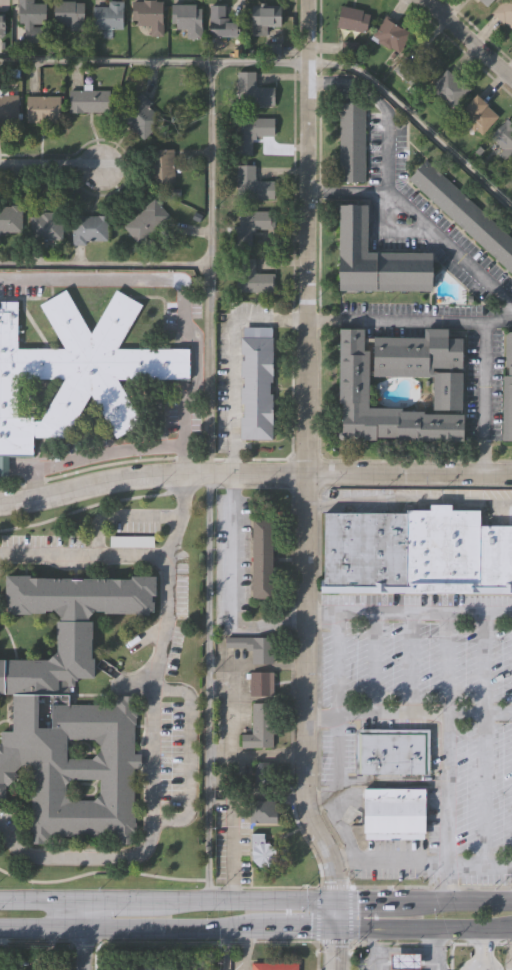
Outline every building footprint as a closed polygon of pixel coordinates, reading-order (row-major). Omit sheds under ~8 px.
[(18,25),(18,0),(33,0),(33,3),(45,3),(46,34),(26,35),(26,25),(18,25)] [(497,22),(504,0),(511,0),(511,26),(497,22)] [(93,30),(93,7),(108,7),(108,1),(123,1),(123,30),(93,30)] [(134,27),(134,1),(163,1),(163,36),(150,36),(150,27),(134,27)] [(84,2),(84,28),(55,29),(55,2),(84,2)] [(172,5),(201,5),(201,39),(187,39),(187,31),(172,31),(172,5)] [(210,6),(226,6),(226,21),(240,21),(240,37),(210,37),(210,6)] [(371,12),(368,33),(338,28),(341,7),(371,12)] [(282,8),(282,27),(252,27),(252,8),(282,8)] [(372,39),(384,18),(412,33),(400,55),(372,39)] [(395,70),(413,51),(419,56),(427,48),(443,64),(417,91),(395,70)] [(431,87),(449,69),(471,91),(453,109),(431,87)] [(237,106),(238,72),(256,73),(255,88),(273,88),(273,106),(237,106)] [(110,113),(68,113),(68,91),(110,91),(110,113)] [(17,125),(0,125),(0,95),(17,95),(17,125)] [(480,137),(460,116),(480,96),(500,116),(480,137)] [(60,97),(60,123),(26,123),(26,97),(60,97)] [(149,136),(121,120),(135,97),(162,113),(149,136)] [(366,181),(340,181),(339,103),(365,103),(366,181)] [(241,116),(274,116),(274,134),(256,134),(256,137),(252,137),(252,152),(235,152),(235,118),(241,118),(241,116)] [(508,120),(511,124),(511,163),(510,165),(487,143),(508,120)] [(151,150),(173,150),(173,184),(151,184),(151,150)] [(426,160),(511,239),(511,274),(408,180),(426,160)] [(255,163),(255,178),(273,178),(273,196),(238,196),(238,163),(255,163)] [(123,229),(152,200),(169,216),(139,245),(123,229)] [(433,250),(434,288),(341,288),(340,202),(369,202),(369,250),(433,250)] [(21,236),(0,236),(0,206),(21,206),(21,236)] [(273,210),(273,229),(255,229),(255,231),(251,231),(251,248),(234,248),(234,226),(240,226),(240,210),(273,210)] [(62,214),(62,239),(31,239),(31,214),(62,214)] [(107,217),(107,244),(72,244),(72,217),(107,217)] [(255,258),(255,273),(273,273),(274,291),(237,291),(237,258),(255,258)] [(33,454),(0,454),(0,305),(0,299),(18,299),(17,346),(64,346),(40,303),(66,288),(91,331),(116,288),(142,303),(117,347),(189,347),(189,376),(117,376),(142,421),(115,436),(91,392),(66,435),(33,435),(33,454)] [(271,325),(271,335),(273,335),(273,350),(273,374),(273,380),(270,380),(270,391),(272,391),(272,399),(272,437),(241,437),(241,416),(244,416),(244,402),(241,402),(241,386),(244,386),(244,375),(241,375),(241,359),(245,359),(245,352),(241,352),(241,335),(244,335),(244,325),(271,325)] [(342,432),(343,403),(338,403),(340,327),(365,327),(365,348),(371,348),(370,405),(403,406),(403,409),(425,410),(425,412),(466,413),(466,442),(397,440),(397,437),(377,436),(377,440),(363,439),(364,437),(348,437),(346,439),(344,440),(340,438),(339,436),(340,433),(342,432)] [(374,376),(376,333),(425,335),(425,327),(447,328),(447,337),(465,337),(464,368),(433,367),(433,370),(465,370),(464,410),(434,410),(434,378),(374,376)] [(505,329),(511,329),(511,439),(500,439),(502,373),(504,373),(505,329)] [(483,524),(511,524),(511,591),(324,590),(324,578),(327,578),(328,511),(409,511),(409,508),(434,508),(434,502),(454,503),(454,508),(483,508),(483,524)] [(272,598),(251,598),(251,519),(272,519),(272,598)] [(109,537),(109,547),(153,548),(154,537),(109,537)] [(6,798),(0,797),(0,743),(1,731),(13,731),(14,694),(0,694),(0,660),(48,660),(58,651),(57,621),(61,621),(61,617),(54,610),(53,611),(47,611),(46,614),(13,614),(13,611),(8,611),(7,595),(6,595),(6,575),(31,575),(31,577),(72,578),(72,577),(82,577),(82,578),(131,579),(131,576),(156,576),(154,612),(148,612),(149,615),(137,615),(136,613),(90,613),(90,621),(93,621),(93,659),(95,659),(95,679),(69,679),(68,694),(71,695),(71,704),(116,704),(116,696),(133,696),(133,707),(137,707),(137,717),(135,717),(136,724),(134,724),(134,751),(141,751),(141,765),(134,765),(134,813),(135,813),(135,820),(136,820),(136,830),(132,830),(132,842),(122,842),(122,841),(115,840),(115,832),(51,832),(51,841),(33,841),(33,830),(29,829),(29,819),(31,819),(31,765),(21,765),(15,772),(16,774),(6,782),(6,798)] [(273,636),(273,663),(250,663),(250,650),(245,650),(245,648),(224,648),(224,637),(273,636)] [(273,695),(249,696),(248,672),(273,672),(273,695)] [(273,745),(242,745),(242,731),(252,731),(252,700),(274,700),(274,713),(276,713),(276,732),(273,732),(273,745)] [(429,774),(424,774),(424,772),(361,772),(361,773),(357,773),(356,727),(429,727),(429,774)] [(273,760),(273,786),(255,786),(255,760),(273,760)] [(425,838),(367,838),(367,831),(365,831),(365,788),(426,788),(426,832),(425,832),(425,838)] [(251,822),(251,800),(276,801),(275,811),(278,811),(278,823),(251,822)] [(252,834),(266,834),(266,844),(270,843),(276,851),(276,860),(270,867),(260,867),(253,861),(253,855),(252,855),(252,834)] [(421,952),(421,968),(391,968),(391,952),(421,952)] [(299,962),(299,969),(252,969),(252,962),(299,962)]
